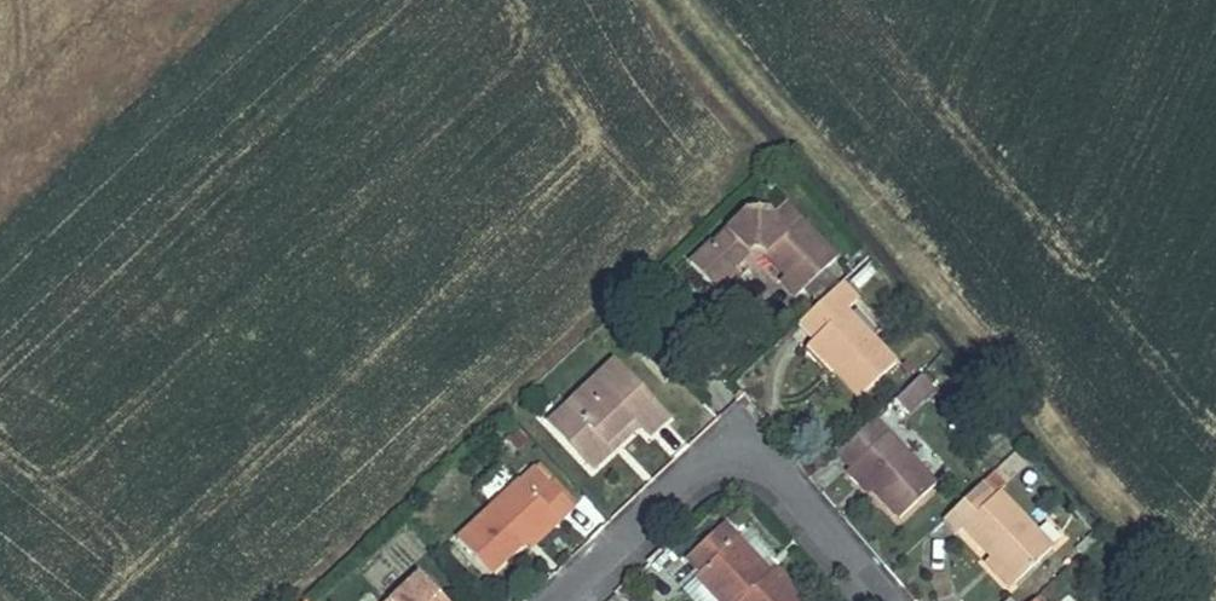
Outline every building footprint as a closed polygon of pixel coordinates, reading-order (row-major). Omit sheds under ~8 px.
[(785,204),(781,199),(780,200),(766,212),(771,217),(785,204)] [(836,259),(785,204),(771,217),(766,212),(749,213),(715,243),(712,241),(690,262),(717,289),(736,271),(730,265),(750,248),(762,249),(787,277),(784,279),(798,295),(836,259)] [(896,363),(847,309),(859,299),(842,281),(799,320),(816,338),(809,344),(858,397),(896,363)] [(668,418),(616,363),(570,405),(579,415),(580,416),(560,433),(592,468),(615,447),(609,441),(636,417),(641,422),(651,433),(668,418)] [(907,410),(933,387),(921,374),(895,398),(907,410)] [(579,415),(570,405),(550,424),(560,433),(580,416),(579,415)] [(938,483),(892,433),(876,416),(838,452),(852,468),(853,469),(873,490),(899,519),(938,483)] [(873,490),(853,469),(852,468),(848,472),(849,473),(867,493),(868,494),(873,490)] [(525,541),(553,514),(558,520),(574,506),(552,481),(536,496),(521,480),(520,481),(492,506),(457,538),(490,574),(525,541)] [(1053,549),(1000,491),(994,497),(982,484),(945,518),(959,533),(964,528),(991,558),(1015,584),(1053,549)] [(530,546),(558,520),(553,514),(525,541),(530,546)] [(774,569),(757,558),(747,548),(738,540),(724,523),(687,562),(699,572),(693,581),(715,600),(809,600),(774,569)] [(1010,590),(1015,584),(991,558),(986,563),(1010,590)] [(419,574),(390,600),(445,600),(419,574)]
